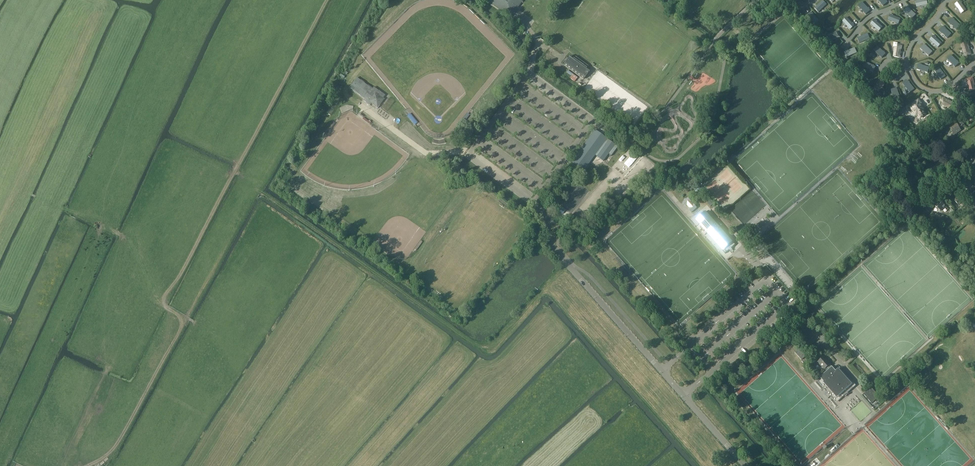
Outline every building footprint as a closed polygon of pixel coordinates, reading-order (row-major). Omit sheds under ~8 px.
[(490,2),(510,17),(519,5),(518,4),(520,1),(521,2),(522,0),(491,0),(490,2)] [(823,0),(814,8),(819,12),(821,10),(824,7),(827,5),(823,0)] [(960,0),(955,4),(961,13),(966,10),(960,0)] [(870,10),(863,2),(858,6),(861,9),(861,8),(864,12),(866,14),(870,10)] [(916,14),(907,7),(903,11),(906,14),(906,13),(910,16),(909,17),(912,19),(916,14)] [(818,20),(811,12),(806,16),(809,18),(812,21),(814,24),(818,20)] [(900,18),(890,14),(888,20),(891,21),(891,20),(895,22),(895,23),(898,24),(900,18)] [(855,25),(847,17),(843,21),(845,24),(845,23),(848,27),(850,30),(855,25)] [(952,18),(948,22),(957,30),(960,25),(952,18)] [(881,25),(874,19),(870,24),(873,26),(877,29),(876,29),(879,31),(883,27),(881,25)] [(943,26),(939,31),(948,38),(951,34),(943,26)] [(840,37),(838,32),(827,36),(830,42),(833,40),(837,38),(840,37)] [(868,33),(857,38),(859,43),(863,42),(862,41),(866,40),(867,40),(870,39),(868,33)] [(933,35),(929,40),(938,47),(942,43),(933,35)] [(967,42),(961,44),(962,49),(964,54),(966,53),(967,55),(971,54),(967,42)] [(924,44),(920,48),(929,56),(933,52),(924,44)] [(882,58),(886,54),(877,46),(873,50),(882,58)] [(854,48),(844,52),(847,58),(850,56),(854,54),(857,53),(854,48)] [(955,67),(959,63),(951,55),(947,59),(955,67)] [(584,79),(590,71),(570,56),(564,65),(584,79)] [(873,72),(876,67),(865,61),(863,67),(873,72)] [(928,73),(929,67),(918,64),(917,70),(928,73)] [(941,80),(946,76),(939,67),(934,71),(941,80)] [(373,89),(357,78),(350,88),(366,99),(364,101),(370,105),(371,103),(378,108),(384,98),(385,95),(378,90),(374,87),(373,89)] [(970,91),(974,90),(973,85),(974,85),(973,78),(966,79),(968,88),(969,87),(970,91)] [(881,88),(885,84),(880,80),(872,89),(876,92),(877,90),(879,92),(882,88),(881,88)] [(907,80),(903,84),(908,90),(910,93),(914,89),(907,80)] [(896,88),(891,90),(895,100),(901,98),(896,88)] [(946,106),(951,108),(954,103),(943,98),(941,101),(943,102),(942,104),(946,106)] [(920,118),(926,114),(923,110),(925,108),(918,99),(912,103),(913,104),(910,107),(916,115),(917,114),(920,118)] [(476,109),(473,106),(460,123),(457,126),(460,128),(476,109)] [(417,123),(406,109),(403,111),(416,128),(419,125),(417,123)] [(359,114),(357,116),(371,126),(372,124),(359,114)] [(338,119),(335,118),(326,131),(328,132),(338,119)] [(954,135),(961,130),(955,122),(948,127),(954,135)] [(611,156),(618,147),(595,130),(571,162),(583,171),(595,155),(603,161),(608,154),(611,156)] [(974,188),(972,185),(966,180),(961,185),(967,190),(970,192),(974,188)] [(963,205),(966,202),(959,195),(954,200),(960,206),(962,204),(963,205)] [(688,198),(683,202),(686,206),(687,205),(690,208),(688,209),(692,212),(697,208),(693,204),(691,202),(691,201),(688,198)] [(945,210),(947,207),(940,200),(935,205),(941,211),(943,209),(945,210)] [(705,212),(696,220),(725,254),(735,245),(706,212),(706,211),(705,212)] [(421,240),(412,252),(415,253),(423,242),(421,240)] [(390,258),(392,255),(378,245),(376,248),(390,258)] [(824,356),(818,362),(824,369),(825,369),(827,371),(832,367),(831,365),(830,364),(824,356)] [(827,371),(820,377),(822,380),(824,382),(837,396),(851,384),(838,370),(837,372),(833,368),(832,367),(827,371)] [(872,403),(880,396),(872,387),(864,394),(872,403)]
